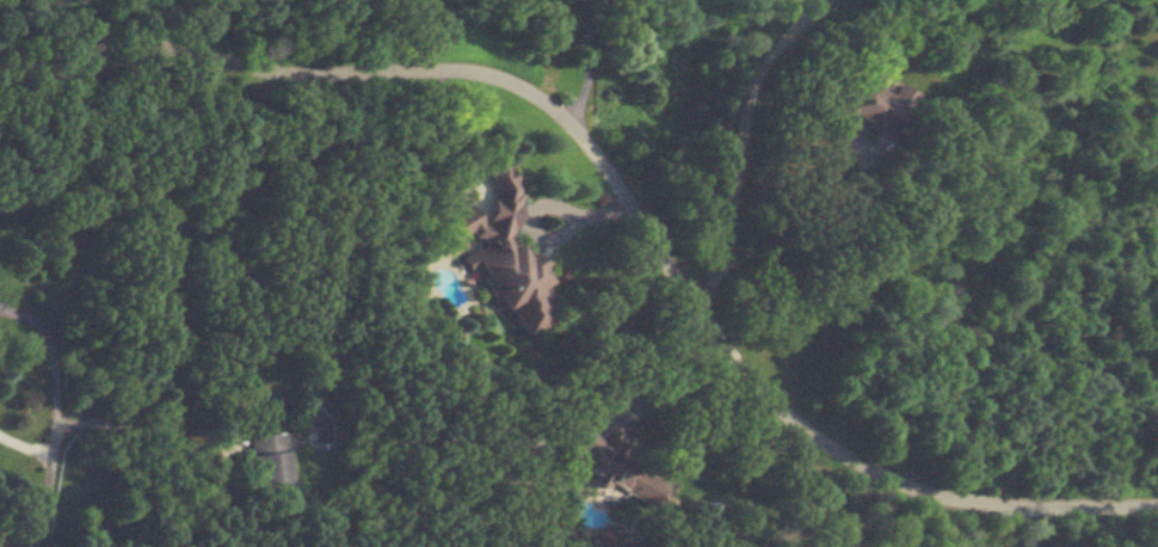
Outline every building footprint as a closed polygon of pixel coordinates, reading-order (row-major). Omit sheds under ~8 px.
[(888,91),(856,74),(836,111),(853,120),(856,115),(894,136),(916,94),(893,82),(888,91)] [(608,481),(653,507),(668,481),(571,423),(565,435),(586,447),(575,465),(607,484),(608,481)] [(250,437),(255,489),(290,486),(285,433),(250,437)]
